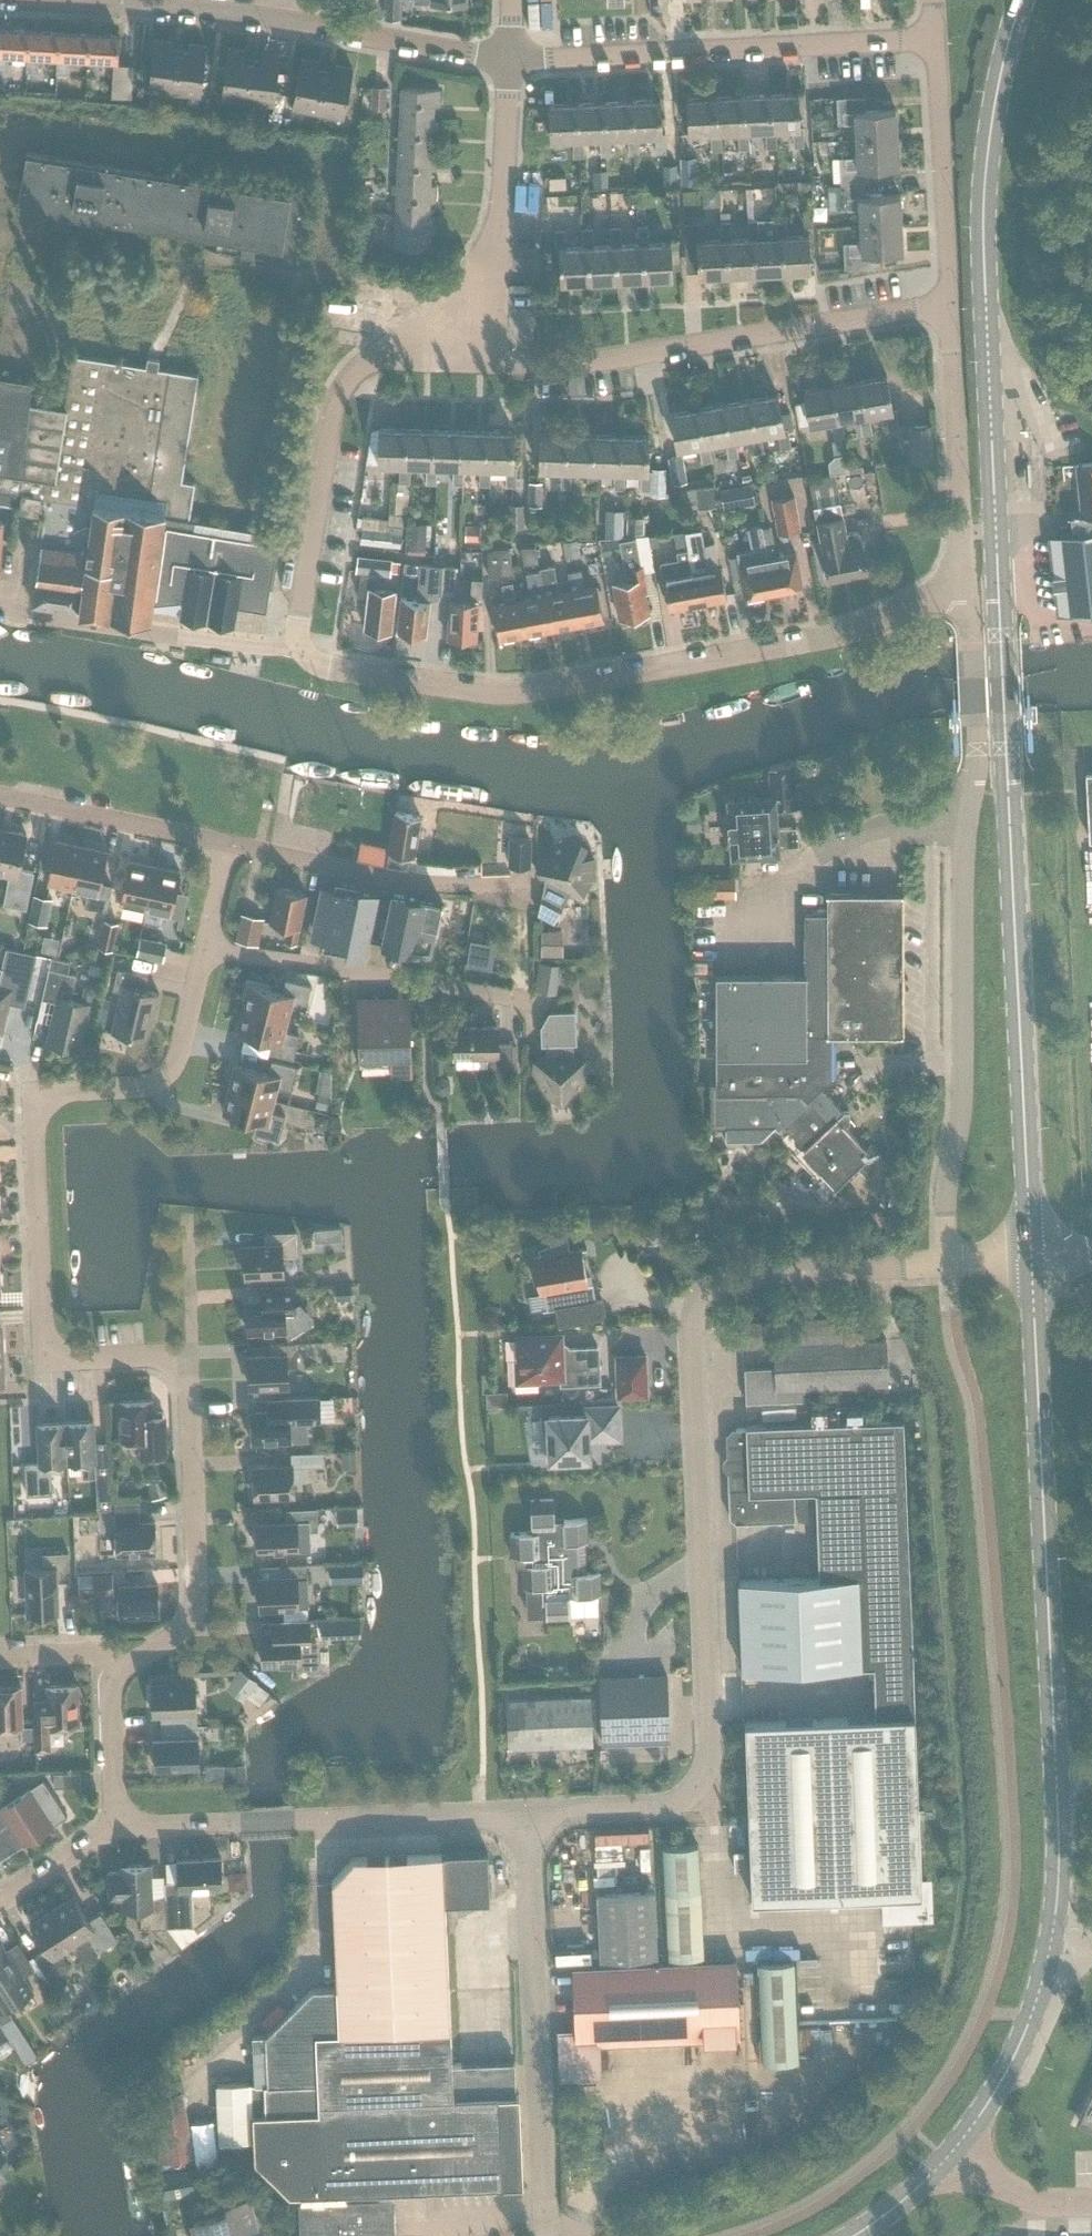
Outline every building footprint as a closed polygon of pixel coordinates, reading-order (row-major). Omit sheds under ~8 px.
[(384,19),(401,20),(402,0),(385,0),(384,19)] [(8,69),(8,55),(27,56),(29,30),(0,28),(0,69),(8,69)] [(37,71),(38,56),(58,57),(59,32),(29,30),(27,56),(26,70),(37,71)] [(56,92),(66,92),(68,72),(68,58),(87,59),(89,33),(59,32),(58,57),(57,72),(56,92)] [(87,74),(99,74),(99,59),(118,60),(120,35),(89,33),(87,59),(87,74)] [(170,52),(172,41),(155,39),(148,89),(173,93),(178,53),(170,52)] [(206,45),(188,43),(186,54),(178,53),(173,93),(199,96),(206,45)] [(243,61),(245,50),(228,48),(221,99),(247,103),(252,62),(243,61)] [(280,54),(261,52),(260,63),(252,62),(247,103),(273,106),(280,54)] [(317,71),(319,61),(302,58),(293,109),(319,114),(326,73),(317,71)] [(113,76),(111,97),(114,97),(132,99),(133,78),(134,65),(114,64),(113,76)] [(353,67),(335,64),(334,74),(326,73),(319,114),(344,118),(353,67)] [(386,87),(374,86),(373,108),(385,109),(386,87)] [(433,105),(440,105),(440,89),(401,87),(399,119),(432,121),(432,120),(433,105)] [(772,128),(776,128),(792,127),(793,146),(804,145),(803,127),(800,127),(798,93),(770,94),(772,128)] [(767,147),(777,146),(776,128),(772,128),(770,94),(743,95),(744,130),(749,129),(766,129),(767,147)] [(749,148),(749,129),(744,130),(743,95),(715,97),(717,131),(721,131),(738,130),(739,148),(749,148)] [(865,96),(837,97),(838,122),(855,121),(856,138),(897,137),(896,109),(865,110),(865,96)] [(689,132),(710,131),(711,150),(722,149),(721,131),(717,131),(715,97),(687,98),(689,132)] [(633,135),(638,135),(655,134),(656,153),(665,153),(664,134),(661,134),(660,99),(632,100),(633,135)] [(604,102),(606,136),(610,136),(628,135),(629,154),(639,154),(638,135),(633,135),(632,100),(604,102)] [(611,155),(610,136),(606,136),(604,102),(577,103),(579,138),(583,138),(600,137),(600,155),(611,155)] [(550,139),(573,138),(574,157),(584,156),(583,138),(579,138),(577,103),(549,104),(550,139)] [(431,151),(432,137),(438,137),(439,121),(432,120),(432,121),(399,119),(398,151),(437,153),(438,151),(431,151)] [(841,181),(869,181),(868,167),(899,166),(897,137),(856,138),(857,155),(840,156),(841,181)] [(437,169),(437,153),(398,151),(396,183),(429,184),(429,168),(437,169)] [(55,161),(55,159),(21,154),(21,157),(0,154),(0,224),(12,225),(5,279),(0,278),(0,351),(29,354),(29,351),(90,360),(90,361),(153,369),(153,372),(187,377),(188,374),(251,382),(259,320),(227,316),(228,313),(196,309),(204,253),(235,257),(236,254),(267,258),(276,192),(213,184),(213,181),(179,176),(179,179),(118,171),(118,170),(55,161)] [(680,158),(682,183),(696,183),(695,157),(680,158)] [(766,177),(777,177),(776,161),(765,161),(766,177)] [(663,164),(663,187),(678,186),(677,165),(663,164)] [(606,170),(592,171),(593,187),(607,186),(606,170)] [(566,177),(549,178),(549,190),(566,189),(566,177)] [(860,223),(901,221),(900,194),(870,195),(869,181),(841,181),(842,207),(859,206),(860,223)] [(435,200),(436,184),(429,184),(396,183),(395,215),(427,216),(428,200),(435,200)] [(372,209),(372,194),(359,193),(359,209),(372,209)] [(425,249),(426,232),(434,233),(434,216),(427,216),(395,215),(393,247),(425,249)] [(808,236),(787,237),(786,218),(775,219),(776,238),(780,238),(782,272),(810,270),(808,236)] [(780,238),(776,238),(760,238),(759,219),(748,220),(749,239),(753,239),(754,273),(782,272),(780,238)] [(753,239),(749,239),(731,240),(731,221),(721,221),(722,240),(726,240),(727,274),(754,273),(753,239)] [(844,242),(845,268),(873,267),(872,253),(903,252),(901,221),(860,223),(861,241),(844,242)] [(704,241),(704,222),(684,223),(685,243),(698,242),(699,275),(727,274),(726,240),(722,240),(704,241)] [(671,243),(649,244),(648,225),(638,225),(638,245),(643,244),(644,278),(672,277),(671,243)] [(643,244),(638,245),(622,245),(621,226),(610,227),(611,246),(615,246),(617,279),(644,278),(643,244)] [(615,246),(611,246),(594,247),(593,228),(583,228),(584,247),(588,247),(589,281),(617,279),(615,246)] [(555,230),(556,249),(559,249),(561,282),(589,281),(588,247),(584,247),(566,248),(565,229),(555,230)] [(357,244),(357,257),(369,257),(370,245),(357,244)] [(887,375),(859,380),(865,413),(868,412),(885,410),(889,429),(899,427),(896,408),(892,408),(887,375)] [(841,417),(858,415),(861,433),(872,432),(868,412),(865,413),(859,380),(832,385),(838,418),(841,417)] [(844,436),(841,417),(838,418),(832,385),(804,390),(810,423),(830,419),(833,438),(831,442),(833,455),(827,461),(829,473),(847,470),(842,437),(844,436)] [(780,448),(792,446),(789,428),(795,427),(790,400),(780,402),(778,394),(751,399),(757,434),(761,433),(777,430),(780,448)] [(725,403),(731,438),(735,438),(751,435),(754,453),(764,451),(761,433),(757,434),(751,399),(725,403)] [(738,455),(735,438),(731,438),(725,403),(698,408),(704,443),(709,442),(725,439),(728,457),(738,455)] [(677,447),(698,444),(701,462),(712,460),(709,442),(704,443),(698,408),(672,412),(677,447)] [(912,462),(932,461),(930,424),(910,425),(912,462)] [(378,462),(400,463),(399,481),(410,482),(411,463),(406,463),(407,428),(379,428),(378,462)] [(438,464),(432,464),(433,429),(407,428),(406,463),(411,463),(427,464),(426,482),(437,482),(438,464)] [(453,483),(463,483),(464,464),(459,465),(460,430),(433,429),(432,464),(438,464),(454,464),(453,483)] [(491,466),(485,465),(486,431),(460,430),(459,465),(464,464),(480,465),(480,483),(490,484),(491,466)] [(517,484),(517,466),(513,466),(514,432),(486,431),(485,465),(491,466),(507,466),(506,484),(517,484)] [(571,468),(567,467),(568,433),(540,432),(539,467),(561,467),(560,486),(571,486),(571,468)] [(588,487),(598,487),(598,468),(593,468),(594,434),(568,433),(567,467),(571,468),(588,468),(588,487)] [(614,487),(625,488),(625,469),(620,469),(621,435),(594,434),(593,468),(598,468),(615,469),(614,487)] [(621,435),(620,469),(625,469),(641,470),(641,488),(651,489),(651,470),(647,470),(648,435),(621,435)] [(668,457),(673,483),(687,481),(682,456),(668,457)] [(849,473),(863,470),(861,458),(847,460),(849,473)] [(1091,514),(1091,463),(1076,464),(1082,515),(1091,514)] [(666,468),(652,468),(651,495),(665,496),(666,468)] [(809,476),(817,520),(844,516),(836,472),(809,476)] [(528,506),(542,506),(542,481),(540,481),(529,481),(528,506)] [(697,508),(716,505),(714,484),(694,487),(697,508)] [(736,486),(720,489),(724,510),(740,507),(736,486)] [(150,620),(165,517),(20,494),(19,503),(20,503),(18,513),(45,517),(33,605),(150,620)] [(773,500),(779,535),(801,531),(794,497),(773,500)] [(523,504),(509,504),(509,528),(523,528),(523,504)] [(594,509),(584,510),(586,528),(595,528),(594,509)] [(363,517),(362,526),(364,527),(402,531),(403,515),(390,512),(389,518),(381,518),(363,516),(363,517)] [(1050,536),(1059,611),(1091,611),(1091,514),(1082,515),(1071,516),(1073,533),(1050,536)] [(829,579),(869,572),(864,546),(850,548),(844,516),(819,521),(829,579)] [(627,517),(627,532),(644,532),(644,517),(627,517)] [(425,550),(427,523),(409,522),(408,549),(425,550)] [(465,539),(480,539),(480,524),(465,524),(465,539)] [(771,524),(761,526),(763,536),(773,590),(801,585),(795,553),(777,557),(772,534),(771,524)] [(400,545),(402,531),(364,527),(362,526),(361,526),(360,541),(400,545)] [(708,570),(706,556),(700,557),(695,529),(684,531),(697,603),(726,598),(720,567),(708,570)] [(678,560),(672,561),(674,576),(663,578),(669,609),(697,603),(684,531),(673,532),(678,560)] [(633,537),(636,551),(623,553),(628,581),(614,583),(620,618),(650,612),(646,592),(650,591),(646,570),(654,568),(647,534),(633,537)] [(657,535),(649,536),(651,547),(653,547),(659,546),(657,535)] [(752,550),(754,561),(738,564),(744,595),(773,590),(763,536),(753,538),(755,549),(752,550)] [(566,557),(579,555),(576,539),(564,540),(566,557)] [(489,575),(513,574),(508,546),(495,546),(488,551),(489,575)] [(533,546),(521,548),(524,563),(536,561),(533,546)] [(355,571),(384,575),(390,575),(390,571),(392,560),(392,559),(385,558),(358,555),(355,571)] [(392,560),(390,571),(400,572),(401,561),(392,560)] [(428,601),(429,591),(440,592),(441,593),(443,567),(420,564),(417,590),(421,590),(420,600),(402,598),(398,632),(425,635),(429,601),(428,601)] [(578,625),(572,591),(559,593),(554,566),(540,568),(541,570),(551,630),(578,625)] [(443,567),(441,593),(454,594),(455,568),(443,567)] [(597,586),(585,588),(583,574),(581,569),(568,571),(572,591),(578,625),(604,621),(597,586)] [(528,581),(531,598),(520,601),(526,635),(551,630),(541,570),(526,573),(528,581)] [(358,595),(368,596),(365,628),(391,631),(396,592),(375,589),(377,576),(360,575),(358,595)] [(448,637),(477,639),(478,601),(482,602),(483,580),(472,579),(471,600),(450,599),(448,637)] [(502,582),(506,603),(493,605),(499,640),(526,635),(520,601),(515,601),(512,582),(508,583),(508,581),(502,582)] [(844,774),(838,752),(825,755),(831,778),(844,774)] [(777,828),(776,809),(796,807),(794,761),(769,767),(770,786),(772,786),(772,796),(728,799),(732,856),(778,853),(778,849),(798,847),(797,826),(777,828)] [(389,863),(407,866),(409,855),(414,856),(420,816),(397,810),(389,863)] [(4,904),(27,909),(34,872),(19,869),(27,834),(0,828),(0,874),(10,876),(4,904)] [(509,838),(508,865),(529,866),(531,839),(509,838)] [(82,846),(57,840),(47,884),(73,889),(82,846)] [(535,913),(554,922),(569,895),(570,895),(592,881),(591,854),(565,841),(543,855),(544,882),(549,884),(535,913)] [(85,906),(107,911),(113,884),(102,882),(106,861),(107,851),(82,846),(73,889),(88,892),(85,906)] [(386,851),(365,846),(362,859),(384,863),(386,851)] [(130,860),(120,903),(146,908),(155,866),(130,860)] [(171,914),(180,871),(155,866),(146,908),(171,914)] [(333,889),(321,886),(310,938),(322,940),(321,947),(364,956),(379,891),(335,881),(333,889)] [(269,923),(288,927),(285,941),(296,943),(306,893),(277,887),(269,923)] [(391,893),(380,944),(431,954),(442,904),(391,893)] [(34,894),(28,921),(47,925),(53,898),(34,894)] [(901,895),(827,894),(827,914),(830,1037),(901,1037),(901,991),(904,991),(906,993),(913,987),(907,981),(901,981),(901,895)] [(241,912),(235,939),(258,944),(264,917),(241,912)] [(709,1081),(709,1135),(710,1135),(710,1127),(725,1127),(725,1143),(760,1143),(776,1128),(778,1130),(782,1126),(810,1153),(805,1157),(820,1171),(824,1167),(840,1182),(835,1186),(836,1187),(866,1158),(871,1163),(881,1154),(871,1143),(866,1148),(843,1123),(848,1118),(854,1125),(855,1124),(821,1089),(830,1079),(830,1037),(827,914),(805,914),(805,975),(716,974),(715,1081),(709,1081)] [(118,923),(106,919),(100,947),(113,948),(118,923)] [(470,951),(495,955),(498,933),(473,929),(470,951)] [(541,929),(541,955),(553,955),(563,955),(564,930),(541,929)] [(165,947),(139,942),(137,953),(162,959),(165,947)] [(2,966),(0,966),(0,1032),(3,1032),(10,1002),(25,1006),(36,954),(6,947),(2,966)] [(551,992),(555,966),(539,964),(535,990),(551,992)] [(78,1050),(84,1022),(87,1023),(92,1003),(81,1000),(71,998),(76,975),(49,969),(42,999),(57,1002),(48,1043),(78,1050)] [(113,989),(121,991),(111,1032),(147,1040),(159,992),(144,989),(147,976),(118,969),(113,989)] [(290,1006),(305,1009),(311,983),(284,977),(281,991),(249,984),(244,1006),(287,1017),(290,1006)] [(84,986),(81,1000),(92,1003),(93,1003),(96,989),(84,986)] [(105,997),(98,1028),(104,1030),(111,999),(105,997)] [(359,1020),(360,1065),(361,1065),(361,1058),(391,1057),(392,1073),(411,1072),(409,1000),(390,1001),(358,1002),(359,1020)] [(269,1039),(266,1051),(294,1057),(299,1033),(284,1030),(287,1017),(244,1006),(238,1031),(269,1039)] [(589,1074),(574,1048),(572,1048),(572,1041),(576,1041),(574,1010),(549,1011),(542,1025),(543,1043),(545,1043),(545,1054),(534,1076),(547,1098),(576,1098),(589,1074)] [(499,1043),(498,1026),(455,1027),(455,1057),(488,1057),(488,1071),(513,1071),(512,1043),(499,1043)] [(443,1038),(434,1038),(434,1055),(443,1055),(443,1038)] [(296,1066),(272,1060),(268,1074),(236,1065),(230,1088),(272,1098),(275,1085),(290,1089),(296,1066)] [(435,1082),(435,1090),(443,1095),(450,1090),(450,1082),(443,1077),(435,1082)] [(257,1120),(254,1132),(278,1138),(284,1114),(269,1111),(272,1098),(230,1088),(224,1112),(257,1120)] [(319,1093),(316,1106),(327,1109),(330,1095),(319,1093)] [(317,1113),(314,1126),(326,1129),(327,1127),(331,1128),(331,1118),(329,1117),(329,1116),(317,1113)] [(340,1116),(333,1117),(334,1139),(342,1139),(340,1116)] [(328,1229),(313,1230),(314,1242),(329,1241),(328,1229)] [(265,1232),(265,1246),(244,1247),(245,1275),(284,1274),(283,1255),(298,1254),(297,1230),(265,1232)] [(582,1249),(587,1249),(587,1247),(570,1250),(566,1237),(537,1248),(540,1255),(534,1257),(540,1293),(545,1292),(547,1307),(543,1308),(543,1310),(556,1308),(558,1325),(605,1316),(602,1298),(596,1299),(593,1282),(588,1283),(582,1249)] [(350,1284),(335,1285),(335,1299),(350,1298),(350,1284)] [(295,1288),(268,1289),(268,1303),(246,1304),(247,1332),(284,1331),(288,1338),(314,1322),(313,1315),(299,1302),(295,1305),(295,1288)] [(842,1340),(841,1316),(742,1321),(743,1345),(774,1344),(776,1366),(744,1367),(746,1402),(806,1399),(805,1387),(888,1383),(886,1338),(842,1340)] [(517,1382),(539,1381),(539,1378),(561,1377),(561,1384),(600,1382),(598,1347),(570,1348),(563,1342),(561,1342),(561,1335),(519,1337),(520,1360),(516,1360),(517,1382)] [(270,1346),(271,1360),(249,1361),(250,1390),(289,1388),(288,1370),(298,1369),(297,1345),(270,1346)] [(646,1355),(616,1356),(618,1396),(647,1395),(646,1355)] [(269,1414),(251,1415),(253,1446),(292,1444),(291,1425),(291,1422),(306,1421),(306,1409),(319,1409),(318,1396),(268,1398),(269,1414)] [(153,1454),(167,1454),(166,1427),(152,1428),(151,1399),(120,1400),(121,1440),(139,1439),(139,1455),(153,1454)] [(586,1408),(586,1415),(549,1416),(549,1417),(541,1417),(540,1417),(546,1459),(548,1459),(548,1458),(551,1458),(551,1459),(589,1457),(588,1438),(620,1436),(619,1407),(586,1408)] [(748,1811),(917,1803),(914,1714),(913,1666),(903,1420),(827,1423),(827,1410),(812,1411),(811,1423),(746,1426),(746,1428),(732,1429),(726,1435),(728,1483),(730,1516),(737,1522),(794,1519),(794,1492),(816,1491),(819,1577),(738,1581),(741,1671),(873,1666),(876,1715),(869,1716),(745,1721),(748,1811)] [(83,1474),(97,1474),(96,1458),(95,1441),(94,1420),(66,1422),(68,1463),(82,1462),(83,1474)] [(68,1463),(66,1422),(37,1423),(40,1463),(25,1463),(27,1494),(52,1493),(51,1464),(68,1463)] [(355,1452),(341,1452),(341,1468),(355,1468),(355,1452)] [(294,1498),(293,1480),(306,1479),(306,1467),(322,1467),(322,1453),(291,1455),(291,1467),(254,1469),(255,1500),(294,1498)] [(109,1457),(96,1458),(97,1474),(110,1473),(109,1457)] [(162,1476),(146,1481),(151,1498),(167,1493),(162,1476)] [(111,1493),(97,1493),(98,1509),(112,1509),(111,1493)] [(533,1531),(512,1532),(513,1556),(519,1555),(519,1564),(524,1564),(525,1587),(528,1587),(529,1613),(546,1613),(546,1618),(570,1617),(569,1595),(577,1595),(601,1594),(600,1571),(579,1572),(578,1542),(587,1542),(587,1518),(555,1520),(554,1498),(532,1499),(533,1531)] [(115,1501),(117,1554),(156,1552),(155,1522),(139,1522),(138,1515),(140,1515),(140,1500),(115,1501)] [(287,1512),(287,1525),(256,1526),(257,1553),(299,1551),(298,1533),(318,1532),(317,1511),(287,1512)] [(43,1553),(43,1568),(26,1568),(28,1614),(58,1613),(57,1581),(70,1580),(69,1552),(43,1553)] [(280,1567),(281,1580),(259,1581),(260,1610),(298,1608),(297,1589),(309,1589),(307,1565),(280,1567)] [(79,1596),(113,1595),(112,1572),(78,1573),(79,1596)] [(119,1586),(120,1617),(159,1615),(158,1584),(119,1586)] [(310,1619),(283,1620),(284,1635),(261,1635),(262,1664),(298,1662),(298,1667),(318,1666),(318,1639),(311,1640),(310,1619)] [(330,1620),(320,1621),(321,1637),(331,1637),(330,1620)] [(239,1668),(226,1686),(243,1699),(257,1681),(239,1668)] [(667,1678),(600,1681),(603,1747),(669,1745),(667,1678)] [(195,1683),(151,1685),(153,1714),(161,1714),(161,1725),(197,1723),(195,1683)] [(47,1685),(48,1709),(35,1710),(36,1750),(50,1749),(49,1725),(79,1724),(78,1684),(47,1685)] [(23,1726),(21,1687),(0,1687),(0,1727),(23,1726)] [(508,1699),(510,1747),(592,1744),(590,1695),(508,1699)] [(154,1738),(155,1769),(199,1767),(197,1723),(161,1725),(162,1738),(154,1738)] [(204,1764),(204,1780),(224,1781),(224,1764),(204,1764)] [(81,1772),(54,1773),(54,1786),(81,1786),(81,1772)] [(39,1834),(67,1816),(43,1779),(15,1797),(39,1834)] [(8,1854),(39,1834),(15,1797),(0,1807),(0,1841),(8,1854)] [(920,1877),(917,1803),(748,1811),(752,1900),(881,1895),(882,1920),(932,1918),(930,1876),(920,1877)] [(654,1821),(597,1822),(599,1870),(655,1869),(654,1821)] [(8,1854),(0,1841),(0,1859),(8,1854)] [(697,1846),(662,1848),(668,1957),(704,1955),(697,1846)] [(336,1986),(312,1987),(265,2033),(267,2084),(318,2082),(318,2085),(246,2088),(246,2084),(218,2085),(221,2140),(249,2139),(247,2108),(319,2105),(319,2110),(253,2113),(255,2159),(290,2193),(300,2193),(301,2200),(299,2200),(300,2235),(377,2235),(395,2231),(394,2197),(378,2197),(378,2191),(520,2184),(515,2061),(456,2064),(447,1904),(491,1901),(488,1851),(444,1853),(354,1857),(332,1880),(336,1986)] [(194,1926),(193,1907),(192,1889),(223,1887),(221,1858),(177,1860),(178,1881),(165,1882),(165,1896),(166,1908),(167,1925),(181,1944),(197,1932),(194,1926)] [(167,1925),(166,1908),(165,1896),(152,1897),(151,1864),(121,1865),(122,1870),(106,1871),(108,1899),(123,1898),(124,1909),(140,1909),(141,1928),(155,1928),(172,1951),(181,1944),(167,1925)] [(598,1894),(601,1957),(657,1954),(654,1891),(598,1894)] [(94,1959),(96,1950),(115,1937),(100,1913),(89,1920),(73,1896),(52,1910),(75,1946),(87,1964),(94,1959)] [(30,1924),(46,1949),(34,1956),(50,1980),(70,1967),(62,1954),(75,1946),(52,1910),(30,1924)] [(0,1943),(0,2025),(12,2017),(6,2010),(32,1993),(22,1977),(34,1969),(17,1942),(5,1950),(0,1943)] [(573,1967),(576,2028),(557,2029),(560,2078),(600,2076),(599,2044),(738,2038),(735,1960),(694,1962),(573,1967)] [(137,1961),(126,1969),(136,1981),(146,1973),(137,1961)] [(763,2060),(798,2059),(793,1961),(758,1963),(763,2060)] [(111,1998),(119,1992),(110,1979),(101,1985),(111,1998)] [(76,2004),(67,2010),(75,2021),(84,2015),(76,2004)] [(8,2039),(9,2038),(0,2025),(0,2044),(8,2039)] [(0,2044),(0,2057),(1,2057),(14,2048),(8,2039),(0,2044)] [(157,2095),(142,2097),(153,2162),(193,2155),(180,2078),(155,2083),(157,2095)] [(612,2089),(571,2091),(575,2180),(616,2178),(612,2089)] [(1079,2123),(1091,2129),(1091,2093),(1079,2123)] [(203,2166),(156,2174),(160,2199),(207,2191),(203,2166)] [(227,2212),(194,2221),(198,2235),(234,2235),(234,2234),(257,2228),(251,2199),(225,2206),(227,2212)]
